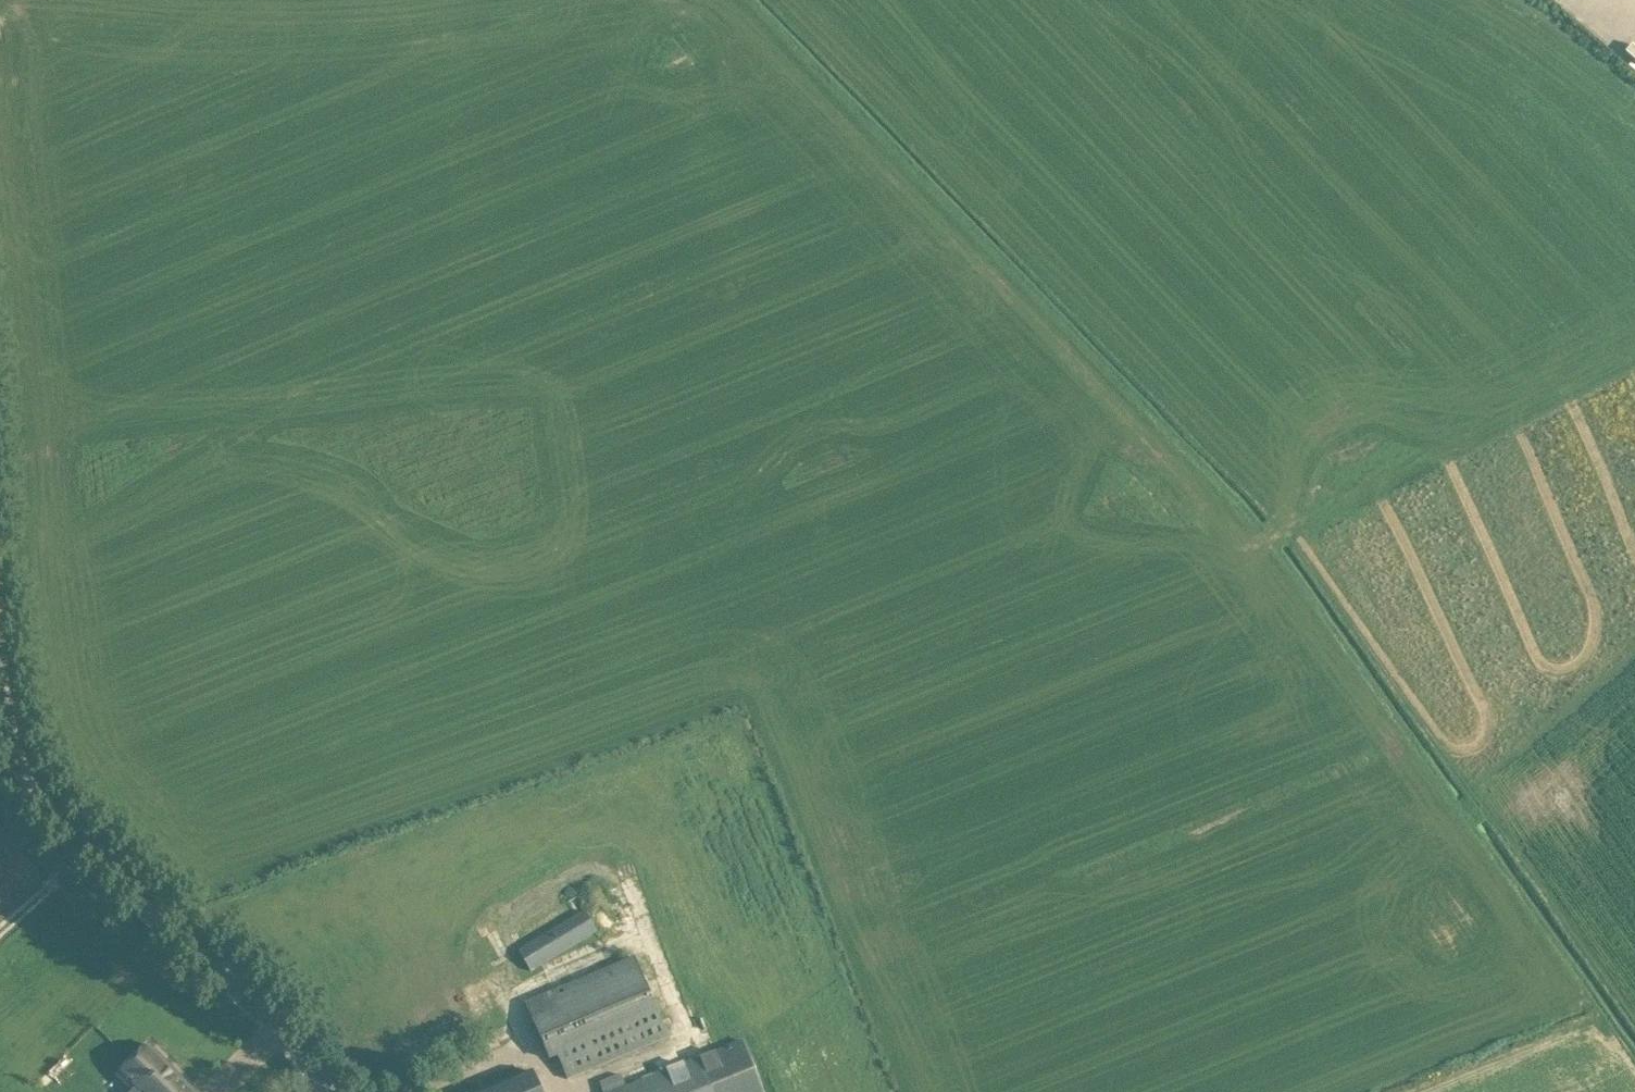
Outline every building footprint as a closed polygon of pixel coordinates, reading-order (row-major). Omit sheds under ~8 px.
[(586,911),(520,950),(532,970),(598,931),(586,911)] [(667,1037),(634,957),(526,1003),(550,1059),(561,1054),(568,1078),(667,1037)] [(744,1040),(714,1052),(717,1060),(703,1065),(700,1057),(612,1091),(763,1091),(744,1040)] [(117,1075),(133,1090),(134,1091),(196,1091),(148,1044),(117,1075)] [(532,1070),(481,1091),(542,1091),(532,1070)]
